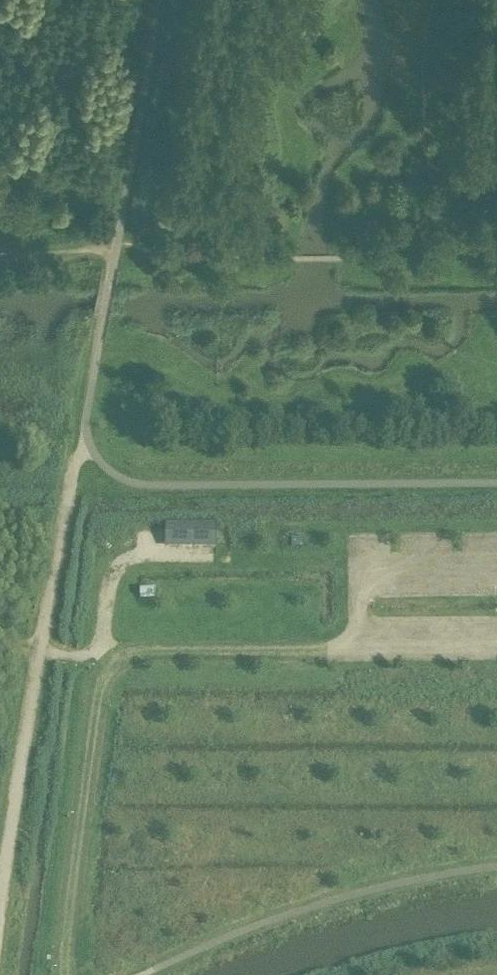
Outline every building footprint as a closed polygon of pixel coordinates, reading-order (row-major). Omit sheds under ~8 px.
[(216,546),(216,526),(167,526),(167,546),(216,546)]
